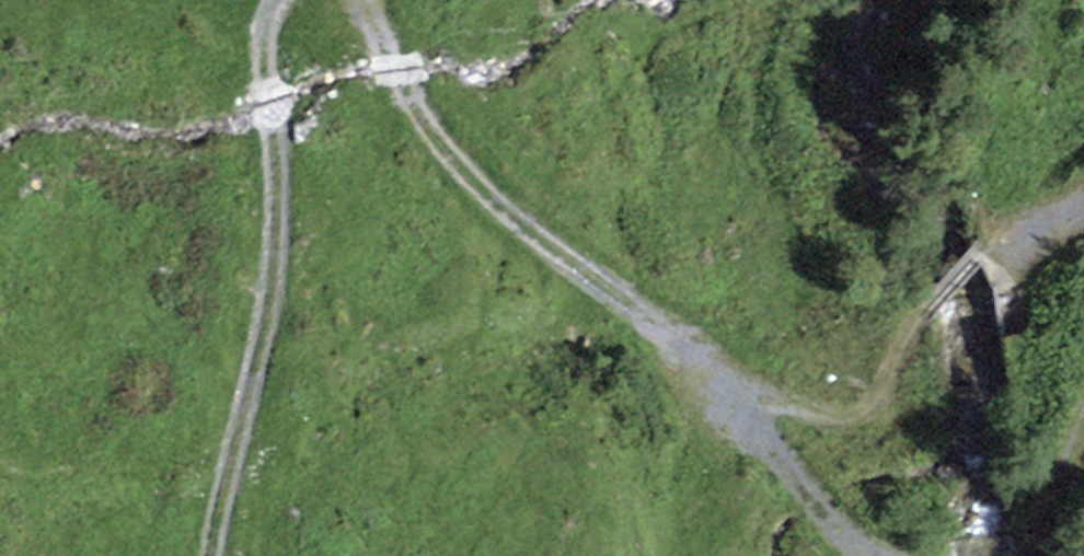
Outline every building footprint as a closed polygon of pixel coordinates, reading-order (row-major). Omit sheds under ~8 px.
[(1032,330),(1001,335),(1013,411),(1045,405),(1032,330)]
